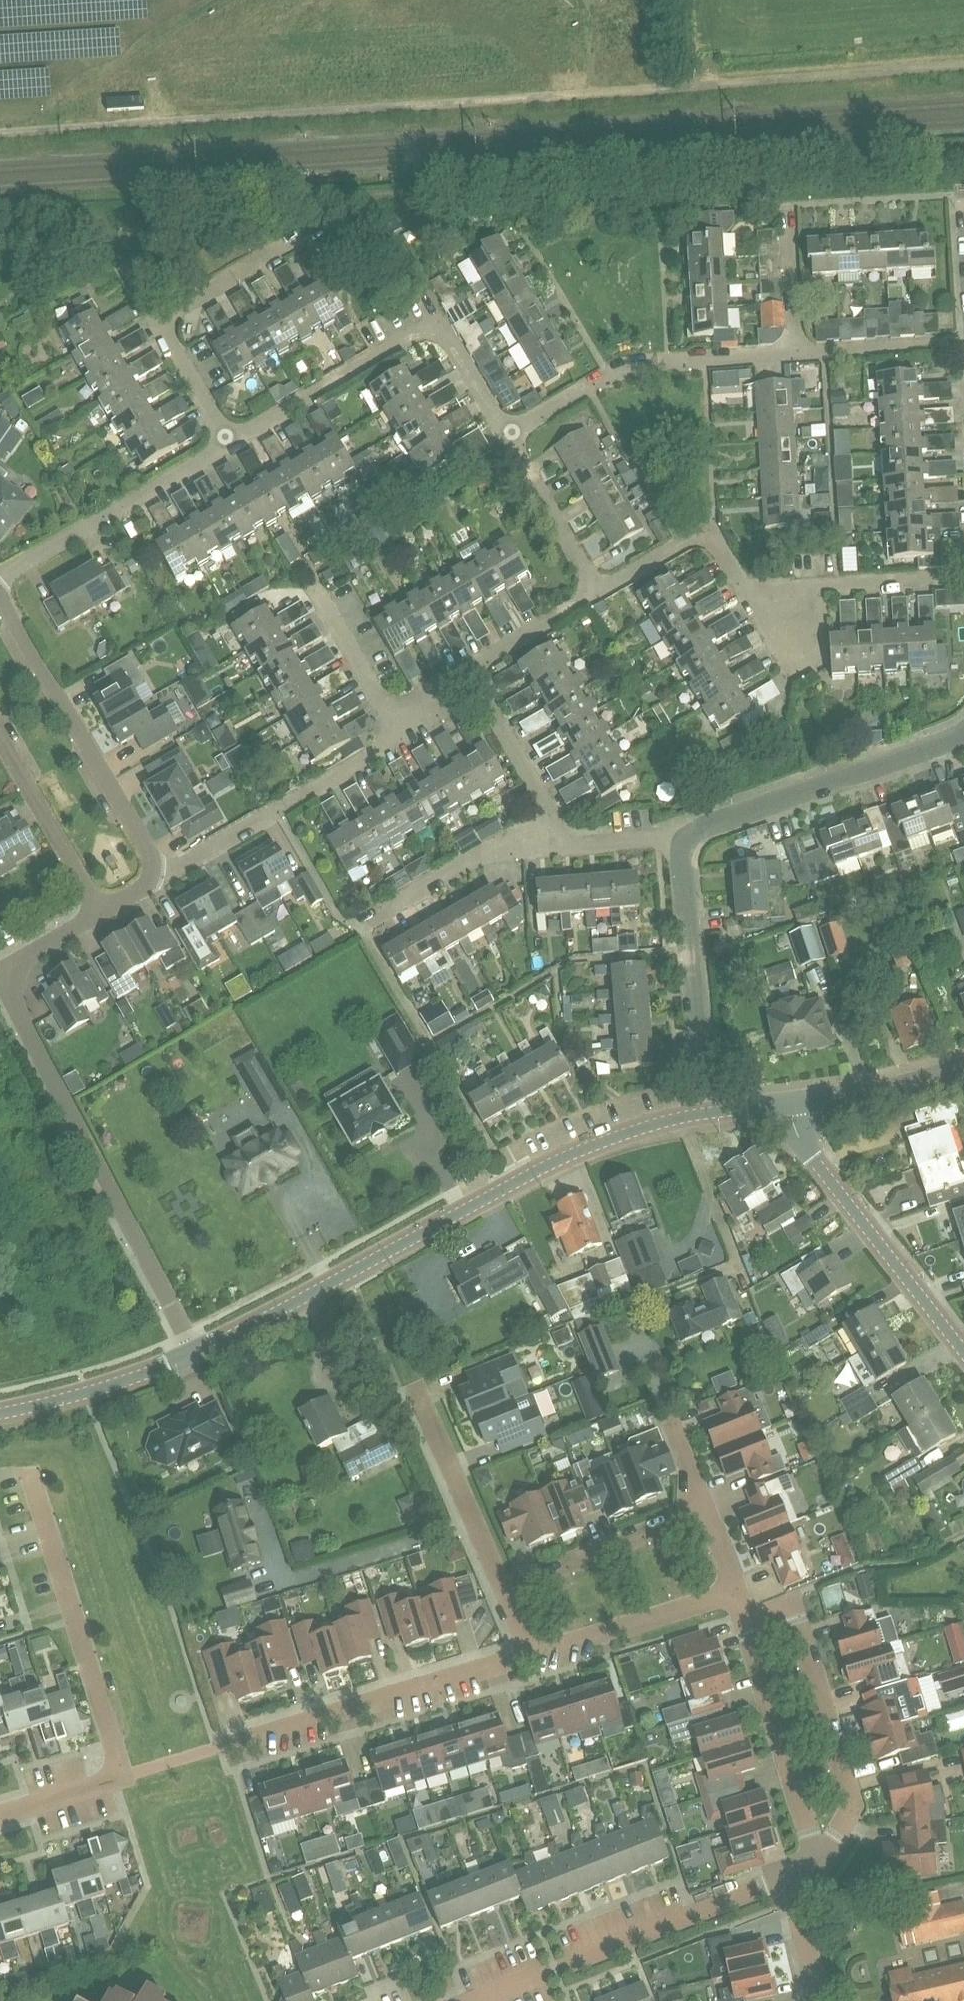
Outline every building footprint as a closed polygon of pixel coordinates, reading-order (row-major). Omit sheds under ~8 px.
[(144,98),(126,99),(126,110),(144,109),(144,98)] [(126,99),(107,100),(108,111),(126,110),(126,99)] [(724,258),(723,233),(725,233),(733,224),(732,211),(696,213),(698,239),(687,239),(688,257),(683,257),(684,265),(689,264),(709,263),(709,259),(724,258)] [(387,227),(390,235),(403,228),(399,220),(387,227)] [(758,231),(759,256),(779,255),(781,254),(780,244),(778,244),(777,231),(779,231),(779,229),(758,231)] [(887,230),(880,231),(880,236),(882,256),(886,256),(887,272),(911,270),(910,254),(906,254),(904,229),(904,234),(888,235),(887,230)] [(912,229),(904,229),(906,254),(910,254),(911,270),(936,268),(935,253),(931,253),(930,233),(912,234),(912,229)] [(403,235),(409,243),(417,238),(412,230),(403,235)] [(863,231),(856,232),(857,257),(861,257),(862,274),(882,272),(882,281),(887,281),(887,272),(886,256),(882,256),(880,236),(863,237),(863,231)] [(839,233),(832,234),(833,259),(837,259),(838,275),(862,274),(861,257),(857,257),(856,232),(855,232),(856,237),(839,238),(839,233)] [(813,277),(838,275),(837,259),(833,259),(832,234),(831,234),(832,239),(814,240),(814,235),(806,235),(808,261),(812,260),(813,277)] [(470,288),(483,281),(482,280),(495,272),(494,270),(516,257),(511,259),(503,245),(508,242),(504,235),(481,248),(483,252),(457,267),(470,288)] [(759,256),(760,280),(780,279),(782,279),(781,269),(780,269),(779,255),(759,256)] [(483,281),(495,303),(509,295),(507,291),(524,281),(524,280),(515,265),(520,263),(516,257),(494,270),(495,272),(482,280),(483,281)] [(685,289),(690,288),(710,287),(710,283),(726,282),(724,258),(709,259),(709,263),(689,264),(690,281),(685,282),(685,289)] [(315,288),(304,294),(325,329),(335,323),(341,332),(353,324),(333,289),(343,283),(331,262),(308,276),(315,288)] [(292,301),(282,307),(302,342),(325,329),(304,294),(287,265),(275,272),(292,301)] [(435,291),(443,304),(454,297),(460,294),(453,280),(446,284),(441,276),(429,283),(434,291),(435,291)] [(282,307),(265,278),(253,285),(269,314),(260,320),(259,320),(280,355),(302,342),(282,307)] [(495,303),(508,324),(522,315),(520,312),(537,302),(537,301),(528,286),(532,284),(528,278),(524,280),(524,281),(507,291),(509,295),(495,303)] [(769,295),(769,304),(782,304),(784,304),(783,293),(781,294),(780,279),(760,280),(761,295),(769,295)] [(686,314),(691,313),(712,311),(712,307),(727,306),(726,282),(710,283),(710,287),(690,288),(691,306),(686,306),(686,314)] [(76,310),(87,304),(82,296),(72,302),(76,310)] [(447,312),(455,325),(456,326),(466,319),(473,315),(465,301),(458,305),(454,297),(443,304),(441,305),(446,313),(447,312)] [(508,324),(519,344),(533,336),(531,333),(549,323),(540,307),(545,305),(541,299),(537,301),(537,302),(520,312),(522,315),(508,324)] [(71,313),(77,323),(99,310),(93,300),(87,304),(76,310),(71,313)] [(211,343),(234,382),(257,369),(237,333),(220,304),(207,312),(218,329),(222,337),(211,343)] [(763,329),(771,329),(785,328),(784,318),(783,318),(782,304),(769,304),(762,304),(763,329)] [(729,331),(728,315),(727,306),(712,307),(712,311),(691,313),(692,331),(688,331),(688,338),(712,337),(713,344),(737,342),(737,330),(729,331)] [(253,308),(240,316),(247,327),(237,333),(257,369),(280,355),(259,320),(260,320),(253,308)] [(60,333),(73,357),(120,329),(113,317),(106,321),(99,310),(77,323),(60,333)] [(939,335),(941,335),(939,314),(914,315),(915,336),(915,337),(925,336),(925,335),(939,334),(939,335)] [(890,317),(889,317),(890,337),(891,337),(891,338),(901,338),(901,337),(915,336),(914,315),(899,316),(899,315),(889,315),(890,317)] [(889,317),(865,318),(866,339),(876,339),(876,338),(890,337),(889,317)] [(865,318),(841,320),(842,341),(852,341),(851,339),(866,339),(865,318)] [(460,334),(467,346),(468,347),(479,341),(478,340),(485,336),(477,323),(470,327),(466,319),(456,326),(455,325),(454,326),(459,334),(460,334)] [(519,344),(532,366),(546,358),(544,354),(561,344),(552,328),(557,326),(553,320),(549,323),(531,333),(533,336),(519,344)] [(815,321),(817,343),(827,342),(827,341),(842,340),(842,341),(841,320),(815,321)] [(108,336),(120,330),(120,329),(73,357),(86,379),(133,352),(126,339),(114,346),(108,336)] [(472,355),(480,367),(491,361),(498,357),(489,344),(483,348),(479,341),(468,347),(467,346),(466,347),(471,355),(472,355)] [(566,341),(561,344),(544,354),(546,358),(532,366),(544,387),(559,379),(557,376),(574,366),(565,349),(569,347),(566,341)] [(357,357),(353,350),(345,348),(338,352),(344,361),(345,364),(357,357)] [(122,359),(133,352),(86,379),(100,402),(147,375),(139,362),(127,369),(122,359)] [(495,369),(491,361),(480,367),(478,368),(484,377),(485,376),(492,388),(492,389),(503,382),(509,378),(502,365),(495,369)] [(918,385),(917,372),(905,373),(904,362),(876,363),(877,375),(878,402),(919,400),(940,398),(939,384),(918,385)] [(430,385),(422,372),(416,376),(410,366),(370,389),(384,412),(419,392),(430,385)] [(135,382),(147,375),(100,402),(113,425),(160,398),(152,385),(141,392),(135,382)] [(815,378),(814,395),(825,395),(826,378),(815,378)] [(756,383),(758,412),(793,410),(791,381),(756,383)] [(503,411),(504,411),(522,400),(516,389),(509,393),(503,382),(492,389),(492,388),(491,389),(496,397),(497,397),(504,409),(502,410),(503,411)] [(213,394),(221,408),(228,404),(229,394),(225,387),(213,394)] [(432,414),(443,407),(435,395),(424,401),(419,392),(384,412),(410,457),(445,437),(445,436),(456,430),(449,417),(437,424),(432,414)] [(846,392),(831,393),(832,405),(847,404),(846,392)] [(148,405),(160,398),(113,425),(126,447),(173,420),(165,407),(154,414),(148,405)] [(810,399),(800,399),(800,410),(810,410),(810,399)] [(878,402),(880,428),(934,425),(933,411),(919,411),(919,400),(878,402)] [(848,416),(847,404),(832,405),(833,416),(848,416)] [(758,412),(760,441),(795,439),(793,410),(758,412)] [(12,428),(0,420),(0,445),(12,428)] [(161,427),(173,420),(126,447),(140,470),(186,443),(179,430),(167,437),(161,427)] [(920,426),(934,426),(934,425),(880,428),(881,455),(922,453),(946,451),(945,436),(921,438),(920,426)] [(330,427),(318,435),(325,447),(314,452),(335,488),(358,474),(330,427)] [(812,428),(801,428),(802,439),(812,438),(812,428)] [(0,446),(0,457),(2,458),(19,434),(12,429),(0,446)] [(555,446),(570,472),(600,454),(585,429),(555,446)] [(610,436),(602,441),(607,450),(615,445),(610,436)] [(450,446),(445,437),(410,457),(423,480),(436,472),(439,478),(448,473),(450,477),(476,463),(462,440),(450,446)] [(760,441),(762,470),(796,467),(795,439),(760,441)] [(308,441),(295,448),(302,460),(292,466),(312,501),(335,488),(314,452),(308,441)] [(51,447),(54,454),(61,451),(57,444),(51,447)] [(350,461),(363,483),(382,473),(373,461),(379,456),(374,447),(350,461)] [(946,462),(936,463),(923,464),(922,453),(881,455),(883,481),(924,478),(947,477),(946,462)] [(285,454),(272,462),(279,473),(270,479),(290,514),(312,501),(292,466),(285,454)] [(614,479),(600,454),(570,472),(584,497),(614,479)] [(813,457),(803,457),(804,468),(814,467),(813,457)] [(267,528),(290,514),(270,479),(259,461),(245,468),(256,487),(247,492),(267,528)] [(625,461),(616,466),(621,475),(630,470),(625,461)] [(60,469),(66,479),(76,473),(71,464),(60,469)] [(762,470),(763,498),(798,496),(796,467),(762,470)] [(841,469),(836,469),(837,483),(841,483),(841,481),(855,480),(854,472),(848,467),(840,467),(841,469)] [(0,535),(11,523),(16,527),(34,505),(2,477),(4,475),(0,471),(0,535)] [(939,503),(938,489),(924,490),(924,478),(883,481),(885,506),(925,504),(939,503)] [(584,497),(599,522),(629,504),(614,479),(584,497)] [(240,481),(227,488),(234,500),(225,505),(245,541),(267,528),(247,492),(240,481)] [(452,494),(446,483),(429,493),(433,501),(438,498),(439,501),(452,494)] [(815,485),(805,486),(806,496),(816,495),(815,485)] [(639,486),(631,491),(636,500),(644,495),(639,486)] [(218,494),(205,502),(212,513),(202,519),(222,554),(245,541),(225,505),(218,494)] [(765,528),(800,525),(798,496),(763,498),(765,528)] [(614,547),(644,530),(629,504),(599,522),(614,547)] [(940,530),(939,515),(926,516),(925,504),(885,506),(886,533),(927,531),(940,530)] [(195,507),(182,515),(189,526),(179,532),(200,568),(222,554),(202,519),(195,507)] [(654,511),(645,516),(651,525),(659,520),(654,511)] [(816,539),(831,538),(829,514),(815,515),(816,539)] [(172,520),(159,528),(163,536),(153,542),(176,581),(200,568),(179,532),(172,520)] [(379,525),(364,535),(370,544),(386,536),(379,525)] [(839,525),(839,535),(851,534),(850,525),(839,525)] [(918,557),(919,569),(943,568),(942,556),(941,541),(927,542),(927,531),(886,533),(888,559),(918,557)] [(848,535),(840,535),(841,548),(849,547),(853,542),(853,534),(851,534),(848,535)] [(509,539),(486,552),(486,553),(506,588),(513,599),(525,592),(522,585),(532,579),(509,539)] [(456,554),(463,566),(484,602),(490,612),(495,622),(508,615),(502,605),(496,594),(506,588),(486,553),(486,552),(479,540),(456,554)] [(323,546),(309,554),(315,565),(330,557),(323,546)] [(849,576),(862,576),(861,549),(847,549),(849,576)] [(126,563),(132,575),(139,570),(133,559),(126,563)] [(303,570),(299,562),(291,567),(295,575),(303,570)] [(97,564),(74,577),(93,609),(115,596),(115,595),(127,588),(115,568),(106,573),(101,572),(97,564)] [(463,566),(441,579),(461,615),(467,626),(471,633),(484,625),(480,619),(474,607),(484,602),(463,566)] [(673,589),(667,578),(663,571),(633,589),(650,619),(690,596),(711,584),(704,571),(673,589)] [(264,576),(257,580),(264,591),(270,587),(264,576)] [(56,602),(46,608),(58,629),(70,622),(71,622),(93,609),(74,577),(52,590),(57,598),(56,602)] [(445,639),(457,632),(451,621),(461,615),(441,579),(418,592),(439,628),(445,639)] [(422,652),(435,645),(428,634),(439,628),(418,592),(395,605),(416,641),(422,652)] [(650,619),(663,641),(699,621),(710,614),(703,601),(695,606),(690,596),(650,619)] [(593,608),(598,617),(609,611),(604,602),(593,608)] [(373,619),(399,664),(399,665),(413,657),(406,647),(416,641),(395,605),(373,619)] [(233,629),(246,652),(280,631),(281,632),(292,625),(285,612),(278,616),(272,606),(233,629)] [(908,631),(908,618),(907,618),(911,671),(937,670),(934,616),(919,617),(920,630),(908,631)] [(883,632),(882,619),(885,673),(911,671),(907,618),(893,619),(894,632),(883,632)] [(856,634),(856,621),(855,621),(859,675),(885,673),(882,619),(867,620),(867,634),(856,634)] [(723,637),(716,625),(705,631),(699,621),(663,641),(677,665),(712,644),(723,637)] [(841,631),(830,631),(829,631),(832,677),(859,675),(855,621),(841,622),(841,631)] [(281,632),(293,625),(292,625),(281,632),(280,631),(246,652),(259,674),(306,648),(322,639),(314,626),(287,642),(281,632)] [(495,635),(482,641),(487,654),(501,648),(495,635)] [(511,670),(518,682),(530,676),(536,686),(571,666),(557,643),(511,670)] [(737,660),(729,647),(718,654),(712,644),(677,665),(690,687),(725,667),(725,666),(737,660)] [(294,655),(306,648),(259,674),(272,697),(319,670),(311,658),(300,664),(294,655)] [(147,684),(134,663),(130,655),(104,670),(108,678),(113,675),(119,686),(102,696),(101,696),(95,700),(108,722),(141,703),(133,691),(147,684)] [(189,666),(188,672),(190,676),(196,678),(201,676),(203,670),(200,665),(195,664),(189,666)] [(524,693),(532,705),(543,698),(549,708),(549,709),(584,688),(571,666),(536,686),(524,693)] [(690,687),(703,710),(738,689),(739,689),(750,683),(743,670),(731,677),(725,667),(690,687)] [(308,677),(319,671),(319,670),(272,697),(285,720),(320,699),(332,693),(324,680),(313,686),(308,677)] [(549,708),(537,715),(545,728),(556,721),(562,731),(597,711),(584,688),(549,709),(549,708)] [(767,703),(759,690),(744,699),(739,689),(738,689),(703,710),(717,733),(742,718),(748,728),(770,715),(764,705),(767,703)] [(345,715),(338,702),(326,709),(320,699),(285,720),(298,742),(333,722),(333,721),(345,715)] [(148,716),(141,703),(108,722),(121,745),(136,736),(142,737),(148,748),(178,730),(164,707),(148,716)] [(530,728),(527,712),(540,710),(539,705),(511,710),(515,730),(530,728)] [(550,738),(558,751),(569,744),(575,754),(563,761),(610,734),(597,711),(562,731),(550,738)] [(665,713),(657,717),(664,729),(671,724),(665,713)] [(222,724),(216,714),(206,721),(212,731),(222,724)] [(312,766),(344,747),(359,738),(351,725),(339,732),(333,722),(298,742),(312,766)] [(743,730),(724,740),(729,749),(747,738),(743,730)] [(563,761),(571,773),(582,767),(588,777),(623,756),(610,734),(563,761)] [(464,761),(457,750),(484,797),(507,784),(480,737),(468,744),(474,756),(464,761)] [(167,774),(153,782),(146,787),(159,809),(191,790),(202,784),(181,748),(159,761),(167,774)] [(251,765),(242,750),(228,759),(237,773),(251,765)] [(451,769),(442,775),(441,775),(462,810),(484,797),(457,750),(445,757),(451,769)] [(215,759),(223,773),(230,768),(223,755),(215,759)] [(577,784),(583,795),(590,792),(596,801),(593,803),(599,813),(619,802),(614,793),(636,779),(623,756),(588,777),(577,784)] [(435,763),(422,771),(429,782),(419,788),(418,788),(439,824),(462,810),(441,775),(442,775),(435,763)] [(226,791),(241,783),(233,770),(219,779),(226,791)] [(670,781),(679,795),(692,786),(683,772),(670,781)] [(412,777),(399,784),(406,796),(396,801),(416,837),(439,824),(418,788),(419,788),(412,777)] [(950,782),(958,806),(963,822),(963,777),(950,782)] [(383,809),(374,814),(373,815),(394,850),(416,837),(396,801),(383,779),(370,786),(383,809)] [(954,835),(950,826),(954,824),(949,810),(958,806),(950,782),(936,787),(938,792),(921,797),(920,792),(913,795),(915,800),(921,819),(925,817),(931,833),(931,832),(935,842),(954,835)] [(193,819),(199,830),(221,817),(209,797),(199,803),(191,790),(159,809),(172,832),(193,819)] [(898,827),(887,831),(887,832),(895,855),(911,849),(908,841),(931,833),(925,817),(921,819),(915,800),(899,805),(897,800),(889,803),(898,827)] [(367,803),(354,810),(361,822),(351,828),(350,828),(371,863),(394,850),(373,815),(374,814),(367,803)] [(878,835),(887,832),(887,831),(878,807),(864,812),(866,817),(850,822),(848,818),(842,820),(843,825),(850,844),(853,843),(859,858),(883,849),(878,835)] [(0,820),(0,873),(2,876),(17,867),(15,864),(39,850),(24,824),(17,828),(9,814),(0,820)] [(344,816),(331,824),(335,831),(325,837),(348,876),(371,863),(350,828),(351,828),(344,816)] [(816,859),(806,862),(807,864),(806,864),(814,884),(823,880),(839,874),(836,866),(859,858),(853,843),(850,844),(843,825),(827,831),(825,826),(818,829),(826,852),(815,856),(816,859)] [(794,868),(806,864),(807,864),(806,862),(797,837),(784,842),(794,868)] [(277,846),(257,857),(276,888),(277,887),(282,898),(292,892),(295,897),(303,892),(311,906),(324,899),(309,873),(297,880),(277,846)] [(434,869),(427,856),(419,861),(426,873),(434,869)] [(256,899),(276,888),(257,857),(238,868),(256,899)] [(732,866),(734,891),(765,889),(764,874),(781,873),(780,862),(732,866)] [(612,927),(621,926),(620,909),(639,907),(636,875),(611,877),(614,910),(611,910),(612,927)] [(903,886),(899,875),(889,879),(892,889),(903,886)] [(611,877),(587,879),(589,912),(586,912),(587,929),(597,928),(595,911),(611,910),(614,910),(611,877)] [(587,879),(562,881),(565,914),(561,914),(563,931),(572,931),(570,913),(586,912),(589,912),(587,879)] [(565,914),(562,881),(537,884),(539,916),(537,916),(538,934),(547,933),(546,915),(561,914),(565,914)] [(251,945),(263,938),(246,909),(234,916),(214,882),(195,893),(219,933),(237,922),(251,945)] [(375,899),(387,892),(381,882),(369,890),(375,899)] [(486,927),(490,925),(504,917),(512,931),(521,926),(519,924),(525,921),(524,913),(520,906),(517,902),(522,899),(516,890),(512,893),(506,883),(494,889),(493,888),(470,901),(486,927)] [(736,917),(767,915),(767,919),(785,917),(782,887),(765,889),(734,891),(736,917)] [(208,939),(219,933),(195,893),(176,904),(187,923),(175,930),(185,946),(199,971),(220,959),(208,939)] [(825,913),(820,900),(793,910),(798,922),(810,918),(810,919),(825,913)] [(498,939),(490,925),(486,927),(470,901),(449,913),(464,940),(468,938),(476,952),(468,938),(482,930),(490,944),(498,939)] [(259,902),(246,909),(263,938),(275,931),(259,902)] [(449,913),(427,926),(443,953),(446,951),(461,943),(468,956),(476,952),(468,938),(464,940),(449,913)] [(959,915),(959,917),(949,922),(957,943),(963,940),(963,913),(959,915)] [(148,920),(126,933),(145,966),(159,957),(167,970),(187,958),(172,933),(160,940),(148,920)] [(820,928),(827,951),(840,947),(833,924),(820,928)] [(433,977),(447,969),(454,965),(446,951),(443,953),(427,926),(405,939),(421,966),(425,963),(433,977)] [(824,960),(813,926),(795,932),(790,934),(802,968),(807,966),(824,960)] [(126,933),(103,946),(115,966),(103,974),(118,998),(138,987),(130,974),(145,966),(126,933)] [(637,937),(618,938),(620,951),(638,950),(637,937)] [(310,944),(316,955),(326,949),(319,939),(310,944)] [(433,977),(425,963),(421,966),(405,939),(383,951),(399,978),(417,968),(425,982),(433,977)] [(768,985),(796,976),(791,963),(764,971),(768,985)] [(93,970),(85,974),(80,977),(72,964),(50,977),(56,988),(44,995),(66,1033),(90,1019),(83,1007),(97,999),(100,1005),(110,999),(93,970)] [(614,995),(646,992),(644,967),(613,969),(613,966),(594,968),(595,977),(612,975),(614,991),(614,995)] [(539,992),(542,1001),(552,998),(548,988),(539,992)] [(471,1000),(475,1008),(477,1011),(494,1001),(488,990),(471,1000)] [(649,1017),(646,992),(614,995),(614,991),(596,993),(597,1001),(615,1000),(616,1016),(616,1019),(649,1017)] [(135,1012),(126,998),(117,1004),(125,1018),(135,1012)] [(890,1010),(894,1019),(893,1019),(903,1047),(934,1037),(925,1008),(927,1008),(924,998),(890,1010)] [(811,1048),(830,1044),(826,1025),(825,1026),(819,1003),(802,1007),(801,1001),(775,1007),(776,1013),(768,1015),(777,1053),(810,1046),(811,1048)] [(443,1002),(420,1014),(433,1037),(456,1024),(443,1002)] [(457,1023),(469,1016),(464,1008),(452,1015),(457,1023)] [(571,1010),(564,1010),(565,1022),(572,1021),(571,1010)] [(160,1020),(166,1030),(177,1024),(171,1014),(160,1020)] [(651,1041),(649,1017),(616,1019),(616,1016),(598,1017),(599,1026),(617,1025),(618,1040),(618,1044),(651,1041)] [(411,1039),(397,1017),(373,1031),(386,1053),(411,1039)] [(466,1026),(457,1031),(461,1038),(470,1033),(466,1026)] [(532,1059),(548,1086),(570,1074),(555,1047),(558,1046),(548,1029),(540,1034),(549,1049),(535,1057),(532,1059)] [(621,1069),(653,1066),(651,1041),(618,1044),(618,1040),(601,1042),(601,1051),(619,1050),(621,1069)] [(527,1099),(548,1086),(532,1059),(535,1057),(526,1042),(518,1047),(527,1061),(513,1069),(511,1071),(527,1099)] [(146,1054),(139,1043),(128,1050),(134,1061),(146,1054)] [(261,1106),(282,1094),(256,1050),(235,1062),(261,1106)] [(505,1111),(527,1099),(511,1071),(513,1069),(505,1054),(497,1058),(505,1073),(492,1081),(489,1083),(505,1111)] [(604,1076),(615,1076),(615,1058),(603,1058),(604,1076)] [(467,1095),(483,1124),(505,1111),(489,1083),(492,1081),(483,1066),(475,1071),(483,1086),(467,1095)] [(401,1118),(379,1081),(349,1099),(342,1087),(325,1097),(332,1108),(331,1109),(353,1146),(371,1135),(373,1138),(384,1132),(383,1129),(385,1127),(386,1128),(392,1128),(396,1126),(399,1121),(398,1120),(401,1118)] [(915,1113),(919,1124),(905,1128),(918,1169),(958,1156),(949,1129),(958,1126),(954,1114),(959,1113),(954,1100),(915,1113)] [(244,1195),(263,1183),(265,1184),(267,1184),(267,1183),(265,1182),(275,1176),(275,1178),(276,1179),(277,1177),(277,1175),(296,1164),(292,1157),(299,1153),(288,1134),(281,1138),(277,1131),(224,1162),(229,1170),(228,1173),(227,1175),(227,1178),(228,1180),(229,1182),(231,1184),(233,1185),(236,1186),(239,1186),(244,1195)] [(762,1191),(768,1201),(774,1213),(788,1205),(781,1193),(779,1195),(773,1185),(780,1181),(760,1147),(743,1158),(762,1191)] [(930,1208),(948,1203),(948,1202),(963,1197),(963,1176),(958,1156),(918,1169),(930,1208)] [(731,1210),(733,1214),(746,1206),(744,1202),(745,1201),(762,1191),(743,1158),(725,1168),(732,1180),(718,1188),(731,1210)] [(648,1210),(635,1176),(607,1186),(620,1221),(648,1210)] [(603,1245),(584,1195),(557,1205),(561,1215),(549,1220),(557,1239),(561,1237),(569,1258),(603,1245)] [(961,1240),(963,1239),(963,1197),(948,1202),(948,1203),(930,1208),(930,1209),(950,1203),(961,1240)] [(774,1213),(768,1201),(754,1210),(767,1233),(795,1216),(788,1205),(774,1213)] [(750,1217),(736,1224),(748,1248),(762,1241),(750,1217)] [(649,1229),(643,1231),(615,1242),(628,1276),(631,1275),(639,1296),(669,1285),(661,1264),(663,1263),(649,1229)] [(790,1241),(794,1247),(805,1241),(801,1234),(790,1241)] [(702,1240),(698,1252),(711,1257),(716,1245),(702,1240)] [(510,1270),(499,1249),(468,1265),(466,1260),(452,1268),(463,1290),(459,1292),(467,1308),(491,1295),(485,1284),(510,1270)] [(538,1294),(553,1286),(533,1249),(516,1258),(537,1295),(538,1294)] [(835,1258),(822,1265),(816,1255),(803,1263),(782,1276),(794,1296),(807,1288),(817,1306),(851,1286),(835,1258)] [(620,1259),(588,1272),(589,1275),(558,1287),(569,1308),(576,1320),(635,1297),(620,1259)] [(742,1319),(726,1280),(703,1289),(708,1302),(694,1308),(693,1304),(670,1313),(682,1342),(705,1333),(704,1332),(718,1326),(719,1328),(742,1319)] [(553,1286),(538,1294),(551,1318),(569,1308),(558,1287),(556,1284),(553,1286)] [(836,1333),(851,1359),(860,1355),(890,1337),(873,1310),(844,1327),(845,1329),(836,1333)] [(743,1316),(747,1328),(758,1323),(754,1312),(743,1316)] [(429,1315),(410,1323),(414,1332),(434,1324),(429,1315)] [(762,1322),(774,1350),(791,1343),(777,1316),(762,1322)] [(539,1321),(543,1330),(552,1326),(547,1317),(539,1321)] [(587,1331),(584,1323),(582,1319),(581,1319),(575,1321),(577,1325),(580,1334),(587,1331)] [(828,1323),(814,1331),(803,1338),(809,1349),(835,1334),(828,1323)] [(603,1325),(587,1331),(580,1334),(578,1335),(596,1381),(622,1370),(603,1325)] [(552,1334),(557,1348),(574,1341),(567,1328),(552,1334)] [(849,1360),(864,1387),(866,1387),(876,1381),(876,1382),(906,1364),(890,1337),(860,1355),(851,1359),(849,1360)] [(467,1407),(472,1418),(513,1402),(512,1401),(509,1402),(503,1388),(522,1381),(512,1357),(468,1375),(472,1387),(461,1392),(463,1395),(461,1399),(464,1405),(467,1407)] [(893,1399),(909,1426),(910,1427),(940,1409),(923,1381),(893,1399)] [(872,1398),(866,1387),(864,1387),(840,1401),(847,1413),(872,1398)] [(705,1421),(716,1449),(760,1432),(750,1405),(757,1402),(752,1388),(719,1401),(724,1414),(705,1421)] [(545,1434),(534,1407),(530,1395),(513,1402),(472,1418),(472,1419),(476,1417),(480,1428),(478,1432),(481,1438),(485,1440),(486,1443),(497,1439),(502,1451),(545,1434)] [(386,1431),(383,1433),(374,1416),(345,1431),(329,1397),(300,1411),(318,1447),(333,1440),(341,1454),(339,1455),(351,1478),(397,1455),(386,1431)] [(581,1406),(589,1425),(609,1416),(601,1398),(581,1406)] [(879,1409),(872,1398),(847,1413),(853,1424),(879,1409)] [(781,1405),(787,1419),(800,1414),(794,1400),(781,1405)] [(642,1404),(648,1417),(655,1414),(650,1401),(642,1404)] [(165,1431),(154,1437),(150,1448),(155,1459),(167,1463),(194,1450),(198,1456),(216,1447),(213,1441),(229,1433),(215,1406),(183,1422),(180,1416),(162,1425),(165,1431)] [(912,1451),(916,1458),(917,1457),(924,1469),(934,1463),(928,1452),(955,1436),(940,1409),(910,1427),(909,1426),(897,1433),(909,1452),(912,1451)] [(613,1453),(612,1453),(634,1508),(635,1508),(633,1504),(646,1499),(649,1500),(657,1497),(658,1494),(661,1493),(655,1477),(662,1474),(662,1476),(675,1471),(664,1444),(663,1444),(657,1429),(631,1440),(629,1444),(632,1453),(615,1459),(613,1453)] [(716,1449),(727,1477),(748,1469),(753,1482),(786,1469),(780,1454),(771,1458),(760,1432),(716,1449)] [(579,1444),(574,1433),(564,1438),(568,1448),(579,1444)] [(554,1448),(560,1450),(566,1448),(562,1438),(552,1442),(554,1448)] [(810,1441),(797,1446),(804,1462),(817,1457),(810,1441)] [(600,1494),(610,1517),(613,1516),(616,1517),(624,1514),(625,1511),(634,1508),(612,1453),(589,1463),(588,1461),(574,1467),(579,1480),(591,1508),(592,1508),(588,1499),(600,1494)] [(931,1489),(940,1483),(962,1471),(953,1455),(913,1477),(928,1503),(936,1498),(931,1489)] [(905,1480),(924,1469),(917,1457),(916,1458),(884,1476),(891,1488),(905,1480)] [(493,1481),(488,1470),(476,1475),(481,1486),(493,1481)] [(762,1502),(740,1511),(746,1525),(744,1526),(742,1528),(745,1534),(748,1535),(750,1534),(752,1538),(789,1524),(778,1497),(795,1490),(789,1475),(756,1488),(762,1502)] [(566,1483),(541,1492),(559,1538),(584,1528),(579,1516),(581,1512),(591,1508),(579,1480),(567,1485),(566,1483)] [(903,1500),(917,1493),(911,1480),(896,1487),(903,1500)] [(559,1538),(541,1492),(541,1493),(513,1505),(514,1509),(499,1515),(508,1539),(524,1533),(529,1545),(558,1534),(559,1538)] [(411,1506),(418,1523),(427,1520),(416,1493),(398,1501),(402,1510),(411,1506)] [(242,1503),(216,1511),(222,1531),(217,1533),(223,1552),(228,1550),(234,1571),(261,1563),(254,1541),(256,1540),(252,1524),(249,1525),(242,1503)] [(924,1508),(937,1533),(946,1529),(933,1503),(924,1508)] [(800,1551),(789,1524),(752,1538),(758,1554),(755,1555),(754,1557),(756,1563),(759,1564),(762,1563),(763,1566),(774,1562),(784,1587),(802,1580),(802,1579),(809,1577),(799,1552),(800,1551)] [(831,1539),(838,1553),(849,1549),(843,1534),(831,1539)] [(450,1542),(456,1560),(471,1556),(465,1537),(450,1542)] [(317,1559),(312,1539),(291,1545),(296,1564),(317,1559)] [(407,1557),(411,1569),(423,1565),(420,1553),(407,1557)] [(868,1574),(855,1578),(858,1588),(871,1585),(868,1574)] [(420,1601),(419,1601),(432,1643),(435,1642),(440,1643),(444,1643),(447,1642),(450,1640),(454,1636),(457,1635),(454,1624),(466,1620),(454,1580),(430,1587),(434,1600),(421,1604),(420,1601)] [(249,1583),(222,1591),(227,1607),(253,1599),(249,1583)] [(379,1602),(390,1639),(403,1636),(406,1647),(409,1646),(414,1648),(418,1647),(421,1646),(425,1645),(428,1641),(431,1640),(432,1643),(419,1601),(406,1605),(403,1594),(379,1602)] [(351,1622),(335,1627),(348,1668),(349,1668),(348,1665),(356,1662),(357,1664),(360,1666),(367,1663),(369,1660),(368,1658),(372,1657),(364,1633),(378,1629),(370,1601),(347,1608),(351,1622)] [(836,1634),(844,1659),(890,1646),(889,1644),(881,1646),(874,1623),(877,1622),(874,1609),(844,1618),(847,1630),(836,1634)] [(316,1651),(323,1676),(327,1675),(327,1677),(330,1678),(338,1676),(339,1673),(339,1671),(348,1668),(335,1627),(336,1630),(320,1635),(316,1621),(294,1628),(302,1655),(316,1651)] [(263,1644),(250,1648),(264,1694),(265,1694),(264,1690),(274,1687),(277,1689),(284,1687),(285,1683),(288,1682),(279,1656),(292,1652),(283,1622),(259,1629),(263,1644)] [(677,1654),(685,1678),(725,1666),(717,1641),(702,1646),(698,1644),(695,1633),(668,1642),(673,1655),(677,1654)] [(947,1639),(954,1664),(963,1661),(963,1647),(961,1635),(947,1639)] [(48,1636),(31,1641),(35,1653),(52,1648),(48,1636)] [(253,1697),(264,1694),(250,1648),(249,1648),(251,1656),(239,1659),(234,1644),(207,1653),(215,1681),(226,1678),(229,1687),(234,1686),(239,1701),(241,1701),(245,1703),(251,1701),(253,1697)] [(893,1657),(890,1646),(844,1659),(846,1668),(844,1669),(842,1671),(845,1679),(847,1680),(850,1680),(851,1684),(876,1676),(879,1688),(911,1678),(904,1654),(893,1657)] [(8,1650),(13,1665),(21,1662),(17,1648),(8,1650)] [(8,1660),(5,1649),(0,1651),(0,1662),(8,1660)] [(689,1704),(693,1718),(719,1710),(715,1699),(717,1695),(732,1691),(728,1677),(730,1673),(726,1670),(725,1666),(685,1678),(685,1679),(689,1678),(696,1702),(689,1704)] [(944,1696),(963,1688),(963,1667),(937,1676),(944,1696)] [(42,1691),(52,1723),(58,1742),(84,1734),(90,1720),(77,1714),(66,1675),(57,1678),(62,1695),(47,1699),(44,1690),(42,1691)] [(58,1742),(52,1723),(42,1691),(30,1694),(24,1678),(17,1680),(32,1729),(41,1726),(46,1745),(58,1742)] [(610,1679),(588,1686),(600,1726),(622,1719),(625,1729),(638,1725),(631,1701),(618,1705),(610,1679)] [(625,1683),(629,1695),(643,1690),(640,1679),(625,1683)] [(32,1729),(17,1680),(10,1682),(15,1699),(2,1703),(0,1695),(0,1700),(11,1735),(32,1729)] [(867,1735),(911,1722),(927,1717),(920,1693),(916,1680),(881,1691),(884,1703),(863,1709),(864,1712),(860,1713),(867,1735)] [(456,1700),(472,1696),(469,1684),(453,1687),(456,1700)] [(588,1686),(567,1692),(579,1732),(600,1726),(588,1686)] [(567,1692),(546,1698),(558,1739),(579,1732),(567,1692)] [(406,1704),(411,1716),(426,1710),(421,1698),(406,1704)] [(539,1755),(536,1745),(558,1739),(546,1698),(524,1705),(532,1732),(519,1735),(526,1759),(539,1755)] [(11,1735),(0,1700),(0,1738),(11,1735)] [(697,1737),(703,1756),(748,1742),(744,1743),(744,1741),(745,1739),(742,1730),(740,1728),(736,1718),(720,1723),(715,1720),(713,1712),(719,1710),(693,1718),(668,1725),(674,1744),(697,1737)] [(498,1713),(476,1720),(488,1760),(510,1753),(513,1763),(526,1759),(519,1735),(506,1739),(498,1713)] [(476,1720),(455,1726),(467,1766),(488,1760),(476,1720)] [(914,1733),(911,1722),(867,1735),(874,1758),(878,1757),(878,1759),(908,1750),(912,1763),(939,1755),(932,1732),(921,1735),(920,1731),(914,1733)] [(455,1726),(434,1732),(447,1773),(467,1766),(455,1726)] [(434,1732),(414,1739),(426,1779),(447,1773),(434,1732)] [(414,1739),(393,1745),(405,1785),(426,1779),(414,1739)] [(698,1776),(704,1798),(731,1790),(727,1777),(756,1768),(748,1742),(703,1756),(708,1773),(698,1776)] [(378,1778),(366,1782),(373,1806),(386,1802),(383,1792),(405,1785),(393,1745),(370,1752),(378,1778)] [(611,1771),(607,1758),(589,1764),(592,1776),(611,1771)] [(345,1759),(323,1766),(335,1807),(357,1800),(360,1810),(373,1806),(366,1782),(353,1786),(345,1759)] [(576,1781),(592,1776),(589,1764),(572,1769),(576,1781)] [(323,1766),(302,1772),(314,1813),(335,1807),(323,1766)] [(302,1772),(281,1779),(294,1819),(314,1813),(302,1772)] [(643,1786),(642,1772),(630,1773),(632,1787),(643,1786)] [(902,1809),(903,1823),(945,1820),(944,1805),(946,1804),(942,1786),(931,1789),(927,1773),(888,1781),(889,1787),(887,1790),(889,1804),(893,1805),(894,1811),(902,1809)] [(550,1790),(546,1777),(532,1782),(537,1795),(550,1790)] [(272,1826),(294,1819),(281,1779),(259,1786),(267,1812),(254,1816),(262,1840),(275,1836),(272,1826)] [(488,1786),(475,1790),(481,1810),(494,1806),(488,1786)] [(677,1804),(672,1787),(659,1791),(660,1794),(664,1808),(677,1804)] [(468,1814),(481,1810),(475,1790),(462,1794),(468,1814)] [(512,1790),(499,1794),(502,1804),(516,1800),(512,1790)] [(726,1831),(727,1833),(771,1819),(768,1809),(772,1808),(767,1793),(764,1795),(763,1793),(735,1801),(731,1790),(704,1798),(711,1820),(723,1816),(726,1818),(730,1830),(726,1831)] [(539,1800),(545,1815),(561,1809),(556,1795),(539,1800)] [(447,1799),(433,1803),(439,1822),(452,1818),(447,1799)] [(621,1802),(612,1805),(617,1818),(626,1814),(621,1802)] [(420,1807),(426,1826),(439,1822),(433,1803),(420,1807)] [(670,1857),(649,1805),(642,1808),(643,1818),(644,1823),(632,1828),(630,1828),(645,1866),(670,1857)] [(504,1811),(492,1815),(496,1825),(502,1824),(506,1818),(504,1811)] [(622,1876),(645,1866),(630,1828),(632,1828),(626,1814),(619,1817),(619,1827),(621,1832),(608,1837),(607,1838),(622,1876)] [(476,1823),(480,1833),(493,1828),(489,1818),(476,1823)] [(775,1846),(775,1845),(778,1843),(774,1829),(770,1830),(767,1821),(771,1820),(771,1819),(727,1833),(731,1845),(729,1849),(717,1853),(724,1875),(751,1867),(747,1855),(775,1846)] [(947,1843),(945,1820),(903,1823),(905,1845),(884,1847),(885,1853),(881,1854),(883,1871),(886,1871),(886,1877),(935,1874),(933,1844),(947,1843)] [(599,1885),(622,1876),(607,1838),(608,1837),(603,1823),(596,1826),(596,1836),(598,1841),(585,1846),(584,1847),(599,1885)] [(575,1894),(599,1885),(584,1847),(585,1846),(579,1833),(572,1835),(572,1846),(574,1851),(561,1856),(575,1894)] [(335,1834),(322,1838),(328,1857),(341,1853),(335,1834)] [(114,1835),(90,1843),(103,1885),(119,1880),(124,1897),(132,1894),(120,1855),(127,1842),(114,1835)] [(432,1854),(425,1836),(409,1843),(416,1861),(432,1854)] [(322,1838),(309,1842),(315,1861),(328,1857),(322,1838)] [(384,1858),(399,1853),(395,1841),(380,1845),(384,1858)] [(552,1903),(575,1894),(561,1856),(556,1842),(549,1845),(549,1855),(551,1860),(538,1865),(537,1865),(552,1903)] [(676,1849),(680,1863),(693,1859),(691,1853),(701,1850),(698,1842),(676,1849)] [(95,1862),(74,1868),(90,1918),(97,1916),(92,1899),(106,1895),(103,1885),(90,1843),(89,1843),(95,1862)] [(367,1848),(372,1861),(381,1857),(376,1844),(367,1848)] [(521,1897),(528,1913),(552,1903),(537,1865),(538,1865),(532,1851),(525,1854),(525,1864),(527,1869),(514,1874),(513,1874),(522,1896),(521,1897)] [(513,1874),(514,1874),(510,1864),(496,1869),(491,1855),(484,1858),(502,1904),(521,1897),(522,1896),(513,1874)] [(481,1912),(502,1904),(484,1858),(477,1860),(482,1875),(468,1880),(481,1912)] [(325,1865),(330,1880),(343,1876),(338,1861),(325,1865)] [(74,1868),(54,1874),(65,1907),(77,1903),(82,1920),(90,1918),(74,1868)] [(451,1871),(443,1874),(462,1920),(481,1912),(468,1880),(456,1885),(451,1871)] [(58,1891),(38,1898),(53,1947),(61,1945),(55,1928),(70,1924),(65,1907),(54,1874),(53,1875),(58,1891)] [(428,1896),(441,1928),(462,1920),(443,1874),(436,1876),(442,1890),(428,1896)] [(136,1876),(128,1879),(131,1887),(139,1885),(136,1876)] [(314,1896),(309,1883),(296,1888),(302,1901),(314,1896)] [(278,1911),(267,1884),(252,1890),(255,1897),(253,1898),(261,1917),(278,1911)] [(298,1901),(291,1886),(280,1892),(286,1906),(298,1901)] [(401,1887),(394,1889),(412,1936),(433,1928),(420,1895),(406,1901),(401,1887)] [(387,1892),(392,1906),(379,1911),(392,1944),(412,1936),(394,1889),(387,1892)] [(910,1914),(896,1917),(903,1946),(963,1932),(963,1901),(941,1906),(938,1891),(906,1898),(910,1914)] [(38,1898),(17,1904),(28,1937),(41,1933),(46,1949),(53,1947),(38,1898)] [(372,1952),(392,1944),(379,1911),(366,1917),(361,1902),(353,1905),(372,1952)] [(0,1909),(0,1921),(12,1960),(19,1957),(14,1941),(28,1937),(17,1904),(0,1909)] [(338,1927),(343,1938),(352,1960),(352,1959),(372,1952),(353,1905),(346,1908),(352,1922),(338,1927)] [(5,1962),(12,1960),(0,1921),(0,1947),(5,1962)] [(97,1940),(97,1942),(107,1939),(104,1927),(93,1931),(97,1940)] [(313,1934),(319,1947),(334,1985),(359,1976),(352,1959),(352,1960),(343,1938),(329,1943),(326,1943),(327,1938),(320,1931),(313,1934)] [(727,1964),(730,1976),(767,1968),(764,1956),(768,1955),(764,1940),(744,1944),(745,1948),(735,1950),(732,1935),(708,1940),(712,1956),(721,1954),(723,1965),(727,1964)] [(108,1939),(98,1942),(101,1952),(110,1949),(108,1939)] [(97,1940),(85,1944),(89,1956),(101,1953),(97,1942),(97,1940)] [(310,1995),(312,1994),(334,1985),(319,1947),(306,1953),(303,1952),(304,1947),(297,1940),(290,1943),(302,1973),(310,1995)] [(45,1950),(49,1963),(58,1960),(54,1947),(45,1950)] [(56,1953),(59,1964),(69,1961),(66,1951),(56,1953)] [(913,1977),(911,1967),(888,1972),(891,1984),(889,1984),(893,2000),(963,2000),(963,1965),(913,1977)] [(312,1994),(310,1995),(302,1973),(288,1978),(285,1977),(286,1973),(280,1966),(273,1968),(284,1997),(282,2000),(314,2000),(312,1994)] [(720,1991),(722,2000),(747,2000),(746,1997),(755,1995),(756,1999),(777,1994),(773,1979),(769,1980),(767,1968),(730,1976),(733,1988),(720,1991)] [(644,1983),(621,1992),(625,2000),(651,2000),(644,1983)] [(167,1997),(148,1986),(139,2000),(164,2000),(167,1997)] [(118,1991),(116,1993),(117,1994),(116,1996),(111,1993),(107,2000),(135,2000),(118,1991)] [(600,2000),(601,2000),(625,2000),(621,1992),(600,2000)]
